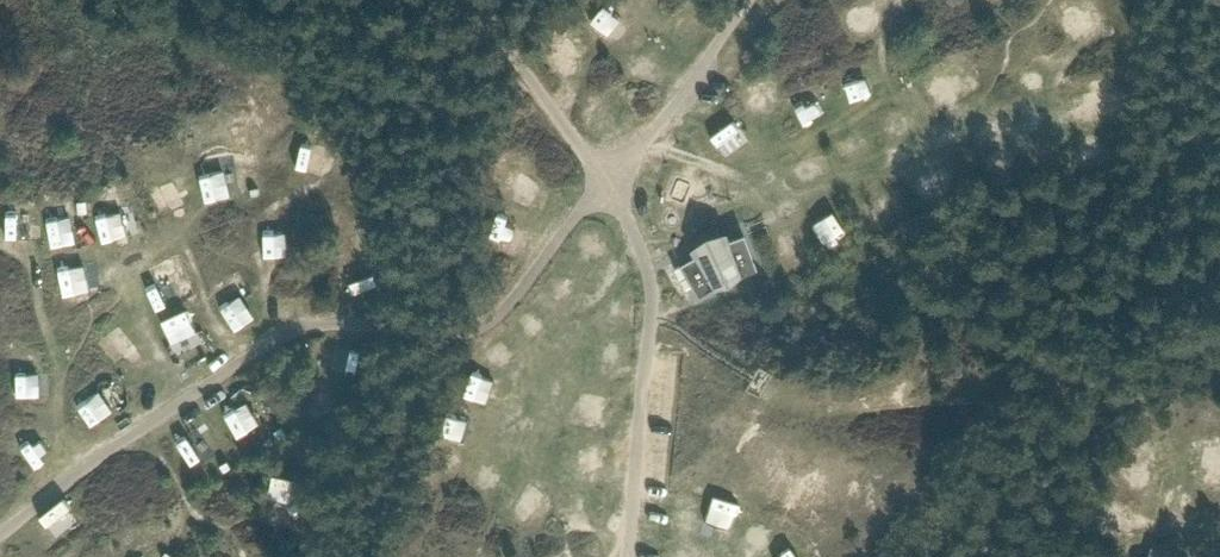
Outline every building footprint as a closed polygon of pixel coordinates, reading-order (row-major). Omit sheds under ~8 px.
[(700,256),(682,266),(700,298),(702,297),(701,295),(717,285),(714,280),(718,278),(719,280),(731,275),(730,272),(734,271),(737,276),(755,270),(756,271),(757,271),(744,237),(725,244),(723,238),(714,242),(715,244),(707,248),(706,245),(697,251),(700,256)]
